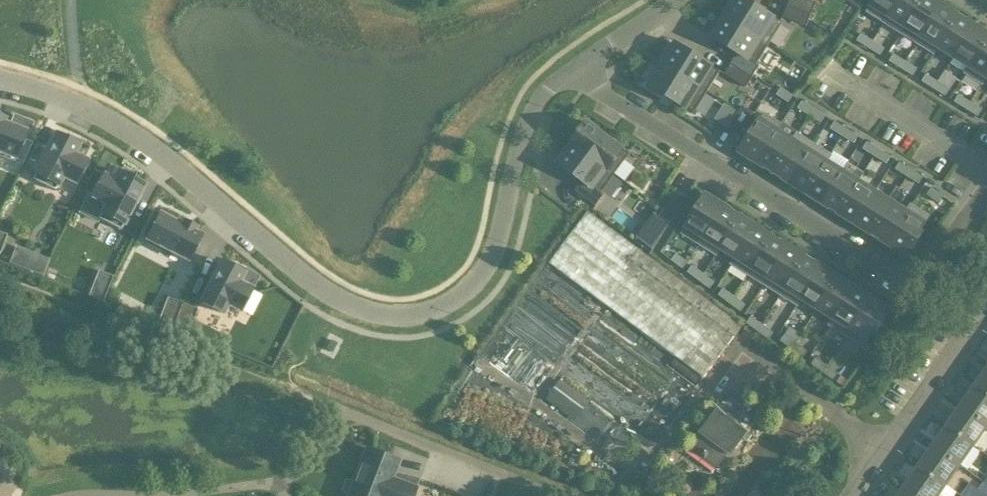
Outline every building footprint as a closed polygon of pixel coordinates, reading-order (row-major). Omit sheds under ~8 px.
[(769,44),(783,22),(747,0),(735,0),(725,16),(769,44)] [(788,5),(811,14),(816,3),(808,0),(789,0),(788,5)] [(864,0),(848,0),(847,1),(859,8),(864,0)] [(898,0),(875,0),(871,5),(888,15),(889,16),(898,0)] [(888,15),(884,22),(902,33),(906,27),(905,26),(921,0),(898,0),(889,16),(888,15)] [(906,27),(920,36),(921,36),(941,4),(935,0),(921,0),(905,26),(906,27)] [(921,36),(920,36),(916,42),(935,53),(938,47),(937,46),(958,14),(941,4),(921,36)] [(807,26),(811,14),(788,5),(783,17),(807,26)] [(974,24),(958,14),(937,46),(938,47),(954,57),(974,24)] [(769,44),(725,16),(712,37),(756,65),(769,44)] [(954,57),(969,66),(970,67),(986,39),(986,33),(974,24),(954,57)] [(868,48),(873,41),(861,33),(857,41),(868,48)] [(970,67),(969,66),(965,72),(983,84),(986,78),(986,77),(986,76),(986,39),(970,67)] [(873,41),(868,48),(880,56),(885,48),(873,41)] [(663,64),(707,92),(720,71),(676,43),(663,64)] [(901,68),(906,61),(894,54),(889,61),(901,68)] [(906,61),(901,68),(913,76),(917,69),(906,61)] [(753,77),(731,63),(724,74),(746,87),(753,77)] [(707,92),(663,64),(650,85),(694,113),(707,92)] [(934,89),(938,82),(926,74),(922,81),(934,89)] [(938,82),(934,89),(945,96),(950,89),(938,82)] [(793,95),(781,88),(776,95),(788,102),(793,95)] [(966,109),(971,102),(959,94),(954,102),(966,109)] [(809,116),(814,108),(802,101),(798,108),(809,116)] [(971,102),(966,109),(978,117),(982,109),(971,102)] [(739,135),(753,113),(742,106),(737,114),(730,126),(729,128),(739,135)] [(814,108),(809,116),(821,123),(826,116),(814,108)] [(730,126),(737,114),(729,109),(721,121),(730,126)] [(31,134),(8,125),(10,121),(0,118),(0,154),(20,161),(31,134)] [(757,163),(777,130),(760,120),(740,152),(757,163)] [(842,136),(846,129),(835,121),(830,129),(842,136)] [(573,143),(615,174),(630,154),(588,123),(573,143)] [(846,129),(842,136),(854,143),(858,136),(846,129)] [(757,163),(774,173),(794,140),(793,140),(777,130),(757,163)] [(797,134),(793,140),(794,140),(774,173),(790,183),(814,145),(797,134)] [(88,161),(78,156),(82,148),(59,136),(39,176),(62,188),(66,179),(76,184),(88,161)] [(874,156),(879,149),(867,142),(863,149),(874,156)] [(615,174),(573,143),(558,163),(583,181),(575,191),(596,206),(604,195),(601,193),(615,174)] [(790,183),(806,193),(826,161),(827,161),(831,155),(814,145),(790,183)] [(879,149),(874,156),(886,164),(891,156),(879,149)] [(843,171),(827,161),(826,161),(806,193),(822,203),(843,171)] [(907,177),(912,169),(900,162),(895,169),(907,177)] [(912,169),(907,177),(919,184),(923,177),(912,169)] [(843,171),(822,203),(839,213),(859,181),(843,171)] [(126,226),(147,186),(124,174),(120,183),(110,178),(98,201),(108,206),(103,215),(126,226)] [(839,213),(855,224),(875,191),(859,181),(839,213)] [(932,188),(927,195),(938,203),(943,196),(932,188)] [(875,191),(855,224),(871,234),(891,201),(875,191)] [(670,223),(684,201),(673,194),(660,216),(670,223)] [(700,244),(724,205),(706,195),(683,233),(700,244)] [(871,234),(888,244),(908,212),(907,211),(891,201),(871,234)] [(724,205),(700,244),(717,254),(721,248),(720,248),(740,215),(724,205)] [(911,205),(907,211),(908,212),(888,244),(911,258),(916,250),(913,248),(922,233),(919,231),(929,216),(911,205)] [(588,211),(549,263),(674,355),(704,377),(742,326),(588,211)] [(203,236),(196,233),(198,229),(185,222),(184,226),(162,215),(149,241),(189,262),(203,236)] [(736,258),(756,226),(740,215),(720,248),(721,248),(735,257),(736,258)] [(736,258),(735,257),(731,263),(749,274),(773,236),(756,226),(736,258)] [(1,261),(11,236),(0,232),(0,261),(1,261)] [(765,284),(789,246),(773,236),(749,274),(765,284)] [(781,294),(805,256),(789,246),(765,284),(781,294)] [(677,254),(672,261),(683,269),(688,262),(677,254)] [(805,256),(781,294),(798,305),(802,299),(801,298),(821,266),(805,256)] [(240,283),(245,274),(222,262),(201,302),(224,314),(228,306),(238,311),(250,288),(240,283)] [(698,281),(704,274),(692,265),(687,272),(698,281)] [(801,298),(802,299),(818,309),(838,276),(821,266),(801,298)] [(101,271),(91,296),(106,302),(116,277),(101,271)] [(715,282),(704,274),(698,281),(710,289),(715,282)] [(838,276),(818,309),(833,318),(834,319),(854,286),(838,276)] [(834,319),(833,318),(829,324),(846,335),(870,296),(854,286),(834,319)] [(729,303),(735,297),(723,288),(718,295),(729,303)] [(870,296),(846,335),(864,346),(873,331),(876,333),(885,318),(882,316),(888,307),(870,296)] [(746,305),(735,297),(729,303),(741,312),(746,305)] [(174,329),(184,304),(170,298),(160,323),(174,329)] [(184,304),(174,329),(188,334),(198,309),(184,304)] [(757,331),(763,324),(751,316),(746,323),(757,331)] [(763,324),(757,331),(769,340),(774,333),(763,324)] [(488,353),(524,390),(549,366),(513,329),(488,353)] [(791,349),(796,343),(785,334),(780,341),(791,349)] [(808,351),(796,343),(791,349),(802,358),(808,351)] [(822,372),(827,366),(816,357),(811,364),(822,372)] [(838,374),(827,366),(822,372),(833,381),(838,374)] [(975,385),(986,394),(986,369),(975,385)] [(590,401),(560,380),(546,400),(575,421),(590,401)] [(961,406),(986,424),(986,394),(975,385),(961,406)] [(736,448),(761,414),(738,397),(724,415),(717,409),(689,446),(716,466),(732,445),(736,448)] [(947,426),(975,445),(986,428),(986,424),(961,406),(947,426)] [(947,426),(933,446),(960,466),(975,445),(947,426)] [(933,446),(918,466),(946,486),(960,466),(933,446)] [(418,478),(408,475),(399,473),(389,472),(384,472),(390,458),(365,448),(352,482),(345,482),(341,493),(344,495),(411,495),(418,478)] [(904,487),(917,495),(939,495),(946,486),(918,466),(904,487)] [(904,487),(898,495),(917,495),(904,487)]
